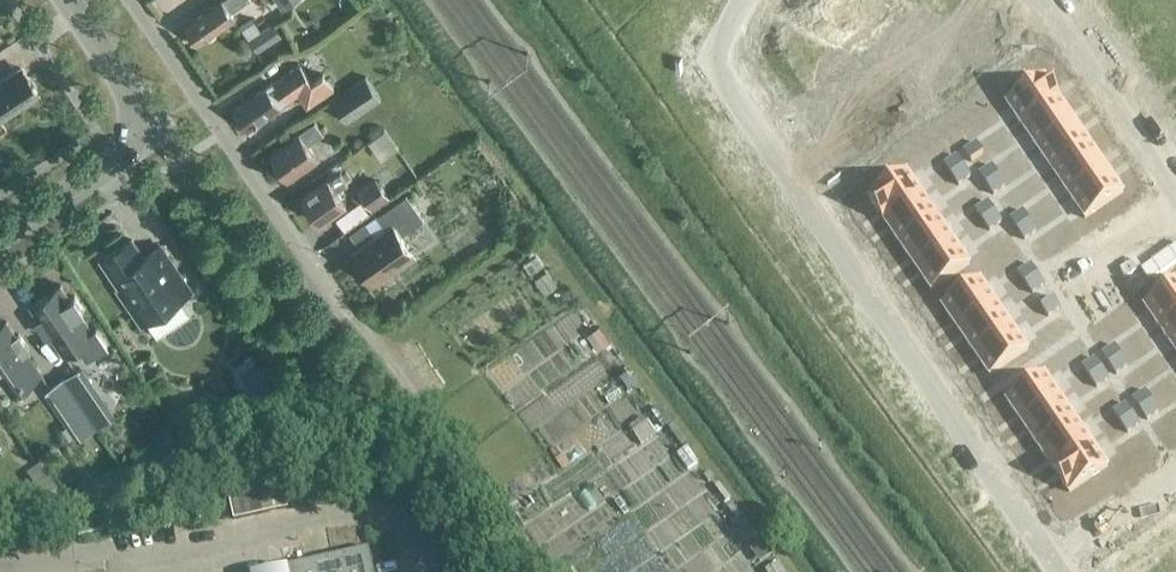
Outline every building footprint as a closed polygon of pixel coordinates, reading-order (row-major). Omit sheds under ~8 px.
[(187,24),(187,23),(184,25),(198,44),(235,18),(231,12),(248,0),(221,0),(187,24)] [(282,11),(299,0),(275,0),(282,11)] [(242,30),(257,53),(282,37),(273,23),(260,31),(254,22),(242,30)] [(274,83),(273,82),(234,110),(248,129),(279,107),(287,102),(298,94),(307,107),(334,89),(324,73),(312,81),(301,65),(274,83)] [(20,67),(0,81),(0,118),(37,93),(20,67)] [(331,100),(347,123),(381,100),(365,77),(331,100)] [(1044,78),(1006,104),(1022,127),(1060,101),(1044,78)] [(1060,101),(1022,127),(1037,150),(1076,124),(1060,101)] [(398,115),(379,125),(390,148),(410,138),(398,115)] [(315,121),(271,152),(289,178),(317,158),(308,144),(328,130),(324,125),(320,128),(315,121)] [(1076,124),(1037,150),(1053,173),(1091,146),(1076,124)] [(976,144),(963,152),(970,163),(983,154),(976,144)] [(1091,146),(1053,173),(1068,195),(1107,169),(1091,146)] [(956,157),(944,166),(951,176),(963,167),(956,157)] [(991,166),(979,175),(986,185),(998,177),(991,166)] [(963,167),(951,176),(958,186),(970,178),(963,167)] [(1107,169),(1068,195),(1084,219),(1123,193),(1107,169)] [(336,191),(348,182),(341,172),(329,180),(328,179),(302,197),(320,222),(346,204),(336,191)] [(906,172),(868,198),(884,222),(922,196),(906,172)] [(375,177),(357,190),(371,210),(390,197),(375,177)] [(998,177),(986,185),(993,195),(1005,187),(998,177)] [(353,254),(373,282),(397,266),(399,269),(416,258),(400,235),(424,219),(407,195),(378,216),(388,230),(353,254)] [(922,196),(884,222),(899,245),(938,218),(922,196)] [(987,203),(975,211),(982,221),(994,213),(987,203)] [(1022,212),(1010,220),(1017,230),(1029,222),(1022,212)] [(994,213),(982,221),(989,232),(1001,223),(994,213)] [(938,218),(899,245),(915,267),(953,241),(938,218)] [(1029,222),(1017,230),(1024,241),(1036,232),(1029,222)] [(144,257),(132,239),(102,259),(121,287),(118,289),(142,324),(192,291),(161,245),(144,257)] [(953,241),(915,267),(931,291),(969,264),(953,241)] [(537,255),(531,259),(537,269),(543,264),(537,255)] [(1030,265),(1018,274),(1025,284),(1037,276),(1030,265)] [(548,271),(535,279),(545,294),(558,286),(548,271)] [(1037,276),(1025,284),(1032,294),(1044,286),(1037,276)] [(980,280),(942,307),(958,330),(996,304),(980,280)] [(1144,306),(1160,329),(1175,318),(1175,284),(1144,306)] [(61,285),(30,305),(40,319),(37,321),(47,336),(50,334),(65,355),(78,346),(87,360),(109,345),(96,326),(91,330),(80,313),(85,310),(75,295),(70,298),(61,285)] [(1053,298),(1040,307),(1047,317),(1060,309),(1053,298)] [(996,304),(958,330),(973,353),(1012,326),(996,304)] [(529,362),(572,333),(558,312),(514,341),(529,362)] [(1160,329),(1175,352),(1175,318),(1160,329)] [(0,326),(0,376),(11,392),(41,371),(26,350),(29,348),(19,334),(16,335),(7,321),(0,326)] [(1012,326),(973,353),(989,376),(1028,350),(1012,326)] [(1114,346),(1101,354),(1108,365),(1121,356),(1114,346)] [(1121,356),(1108,365),(1115,375),(1128,366),(1121,356)] [(1094,359),(1082,368),(1089,378),(1101,370),(1094,359)] [(63,379),(96,427),(112,416),(79,368),(63,379)] [(1101,370),(1089,378),(1096,388),(1108,380),(1101,370)] [(1044,374),(1006,400),(1022,424),(1060,398),(1044,374)] [(80,438),(96,427),(63,379),(47,390),(80,438)] [(1145,391),(1132,400),(1139,410),(1152,401),(1145,391)] [(1060,398),(1022,424),(1037,447),(1076,420),(1060,398)] [(1152,401),(1139,410),(1146,420),(1159,412),(1152,401)] [(1125,404),(1113,413),(1120,423),(1132,415),(1125,404)] [(1132,415),(1120,423),(1127,434),(1139,425),(1132,415)] [(644,420),(629,431),(641,447),(656,437),(644,420)] [(1076,420),(1037,447),(1053,469),(1091,443),(1076,420)] [(1091,443),(1053,469),(1069,493),(1107,466),(1091,443)] [(52,514),(59,510),(65,517),(71,513),(50,483),(37,492),(52,514)] [(256,491),(261,515),(287,509),(282,486),(256,491)] [(369,550),(283,569),(284,571),(374,571),(369,550)] [(1153,571),(1175,571),(1175,555),(1153,571)]
